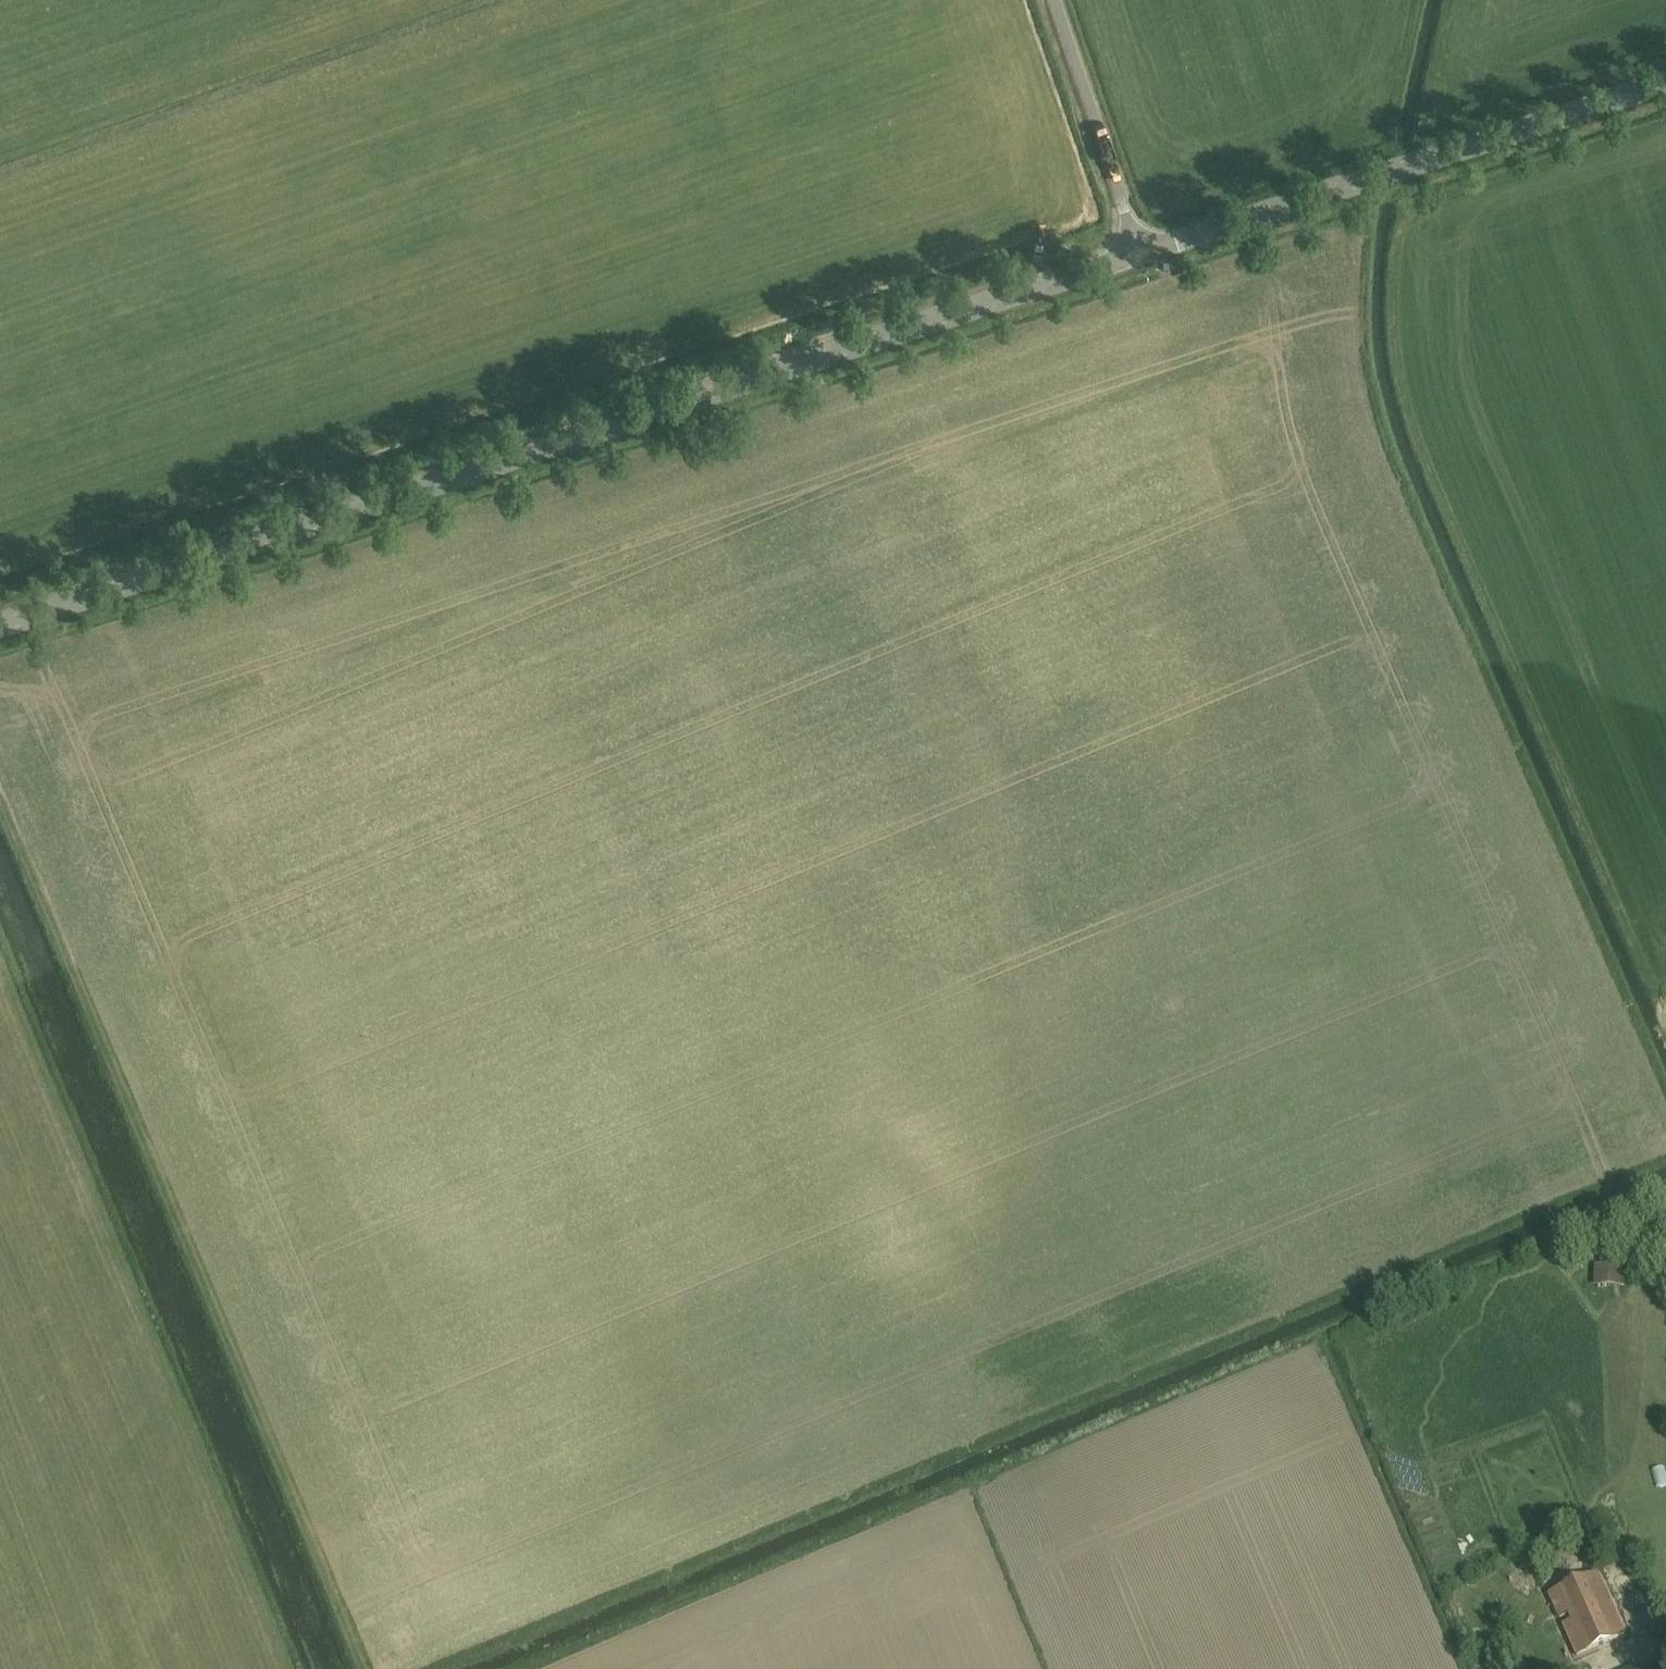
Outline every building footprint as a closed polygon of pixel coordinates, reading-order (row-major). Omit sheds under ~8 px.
[(1062,248),(1066,260),(1082,254),(1078,243),(1062,248)] [(1630,1286),(1631,1267),(1600,1266),(1600,1286),(1630,1286)] [(1624,1632),(1596,1570),(1552,1590),(1563,1614),(1573,1610),(1576,1618),(1565,1623),(1578,1653),(1624,1632)]
